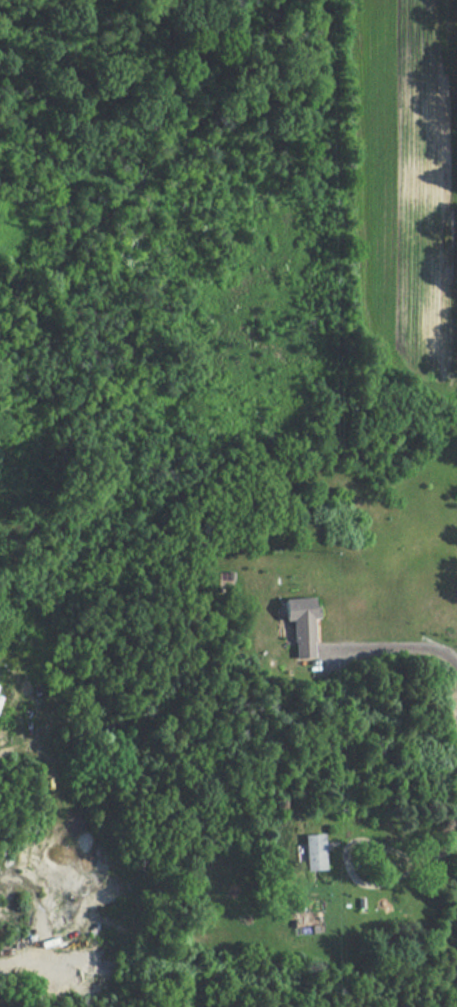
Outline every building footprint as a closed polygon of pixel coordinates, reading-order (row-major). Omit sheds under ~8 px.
[(315,619),(312,596),(276,601),(279,623),(288,621),(293,660),(315,658),(310,620),(315,619)] [(298,834),(298,871),(318,871),(318,834),(298,834)]
